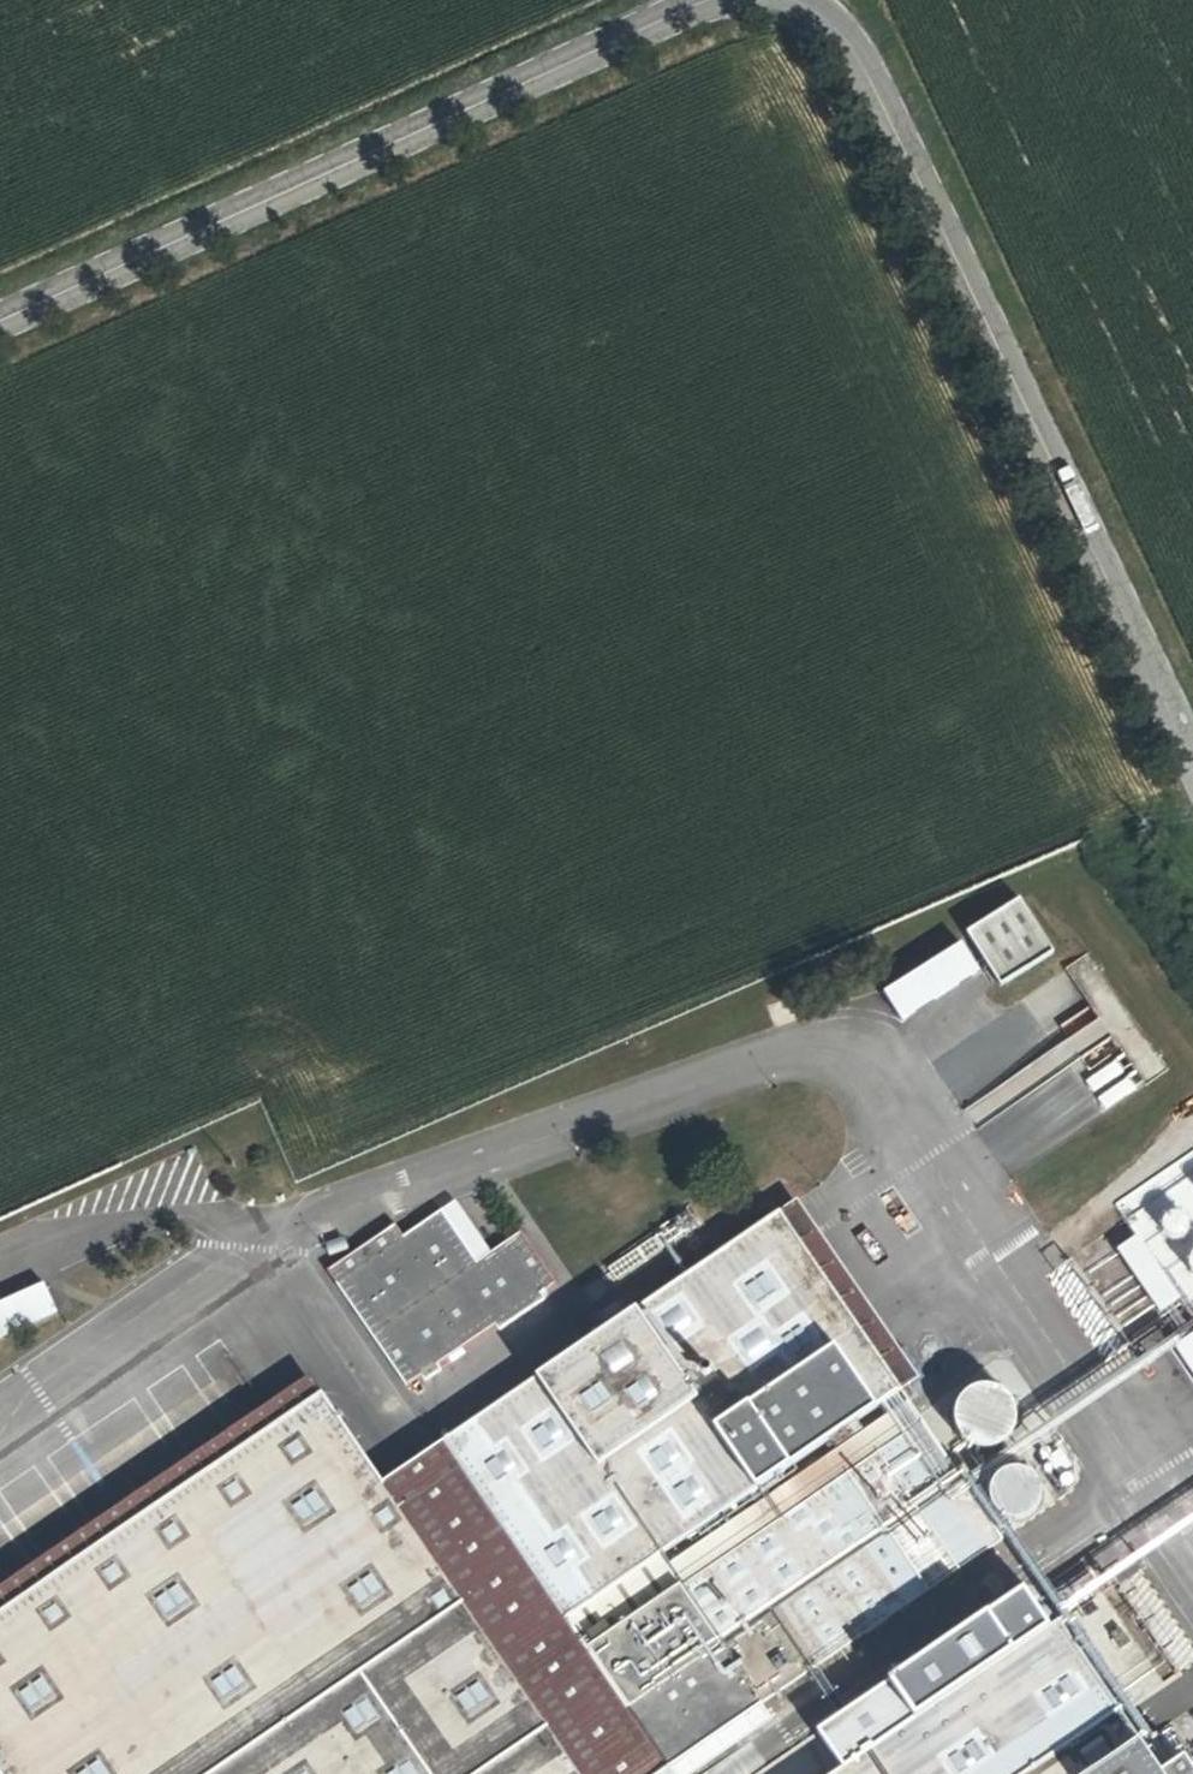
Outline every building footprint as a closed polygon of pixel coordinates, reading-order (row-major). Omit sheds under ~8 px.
[(1028,906),(978,939),(1011,986),(1060,954),(1028,906)] [(956,937),(877,985),(896,1018),(975,970),(956,937)] [(1108,1240),(1156,1310),(1177,1296),(1160,1271),(1178,1259),(1147,1213),(1108,1240)] [(6,1773),(674,1773),(1015,1543),(972,1482),(641,1701),(582,1617),(912,1394),(791,1218),(398,1484),(336,1395),(0,1624),(0,1766),(6,1773)] [(0,1298),(0,1341),(57,1319),(42,1282),(0,1298)] [(1170,1339),(1192,1376),(1192,1325),(1170,1339)] [(855,1773),(1192,1773),(1192,1771),(1088,1616),(855,1773)]
